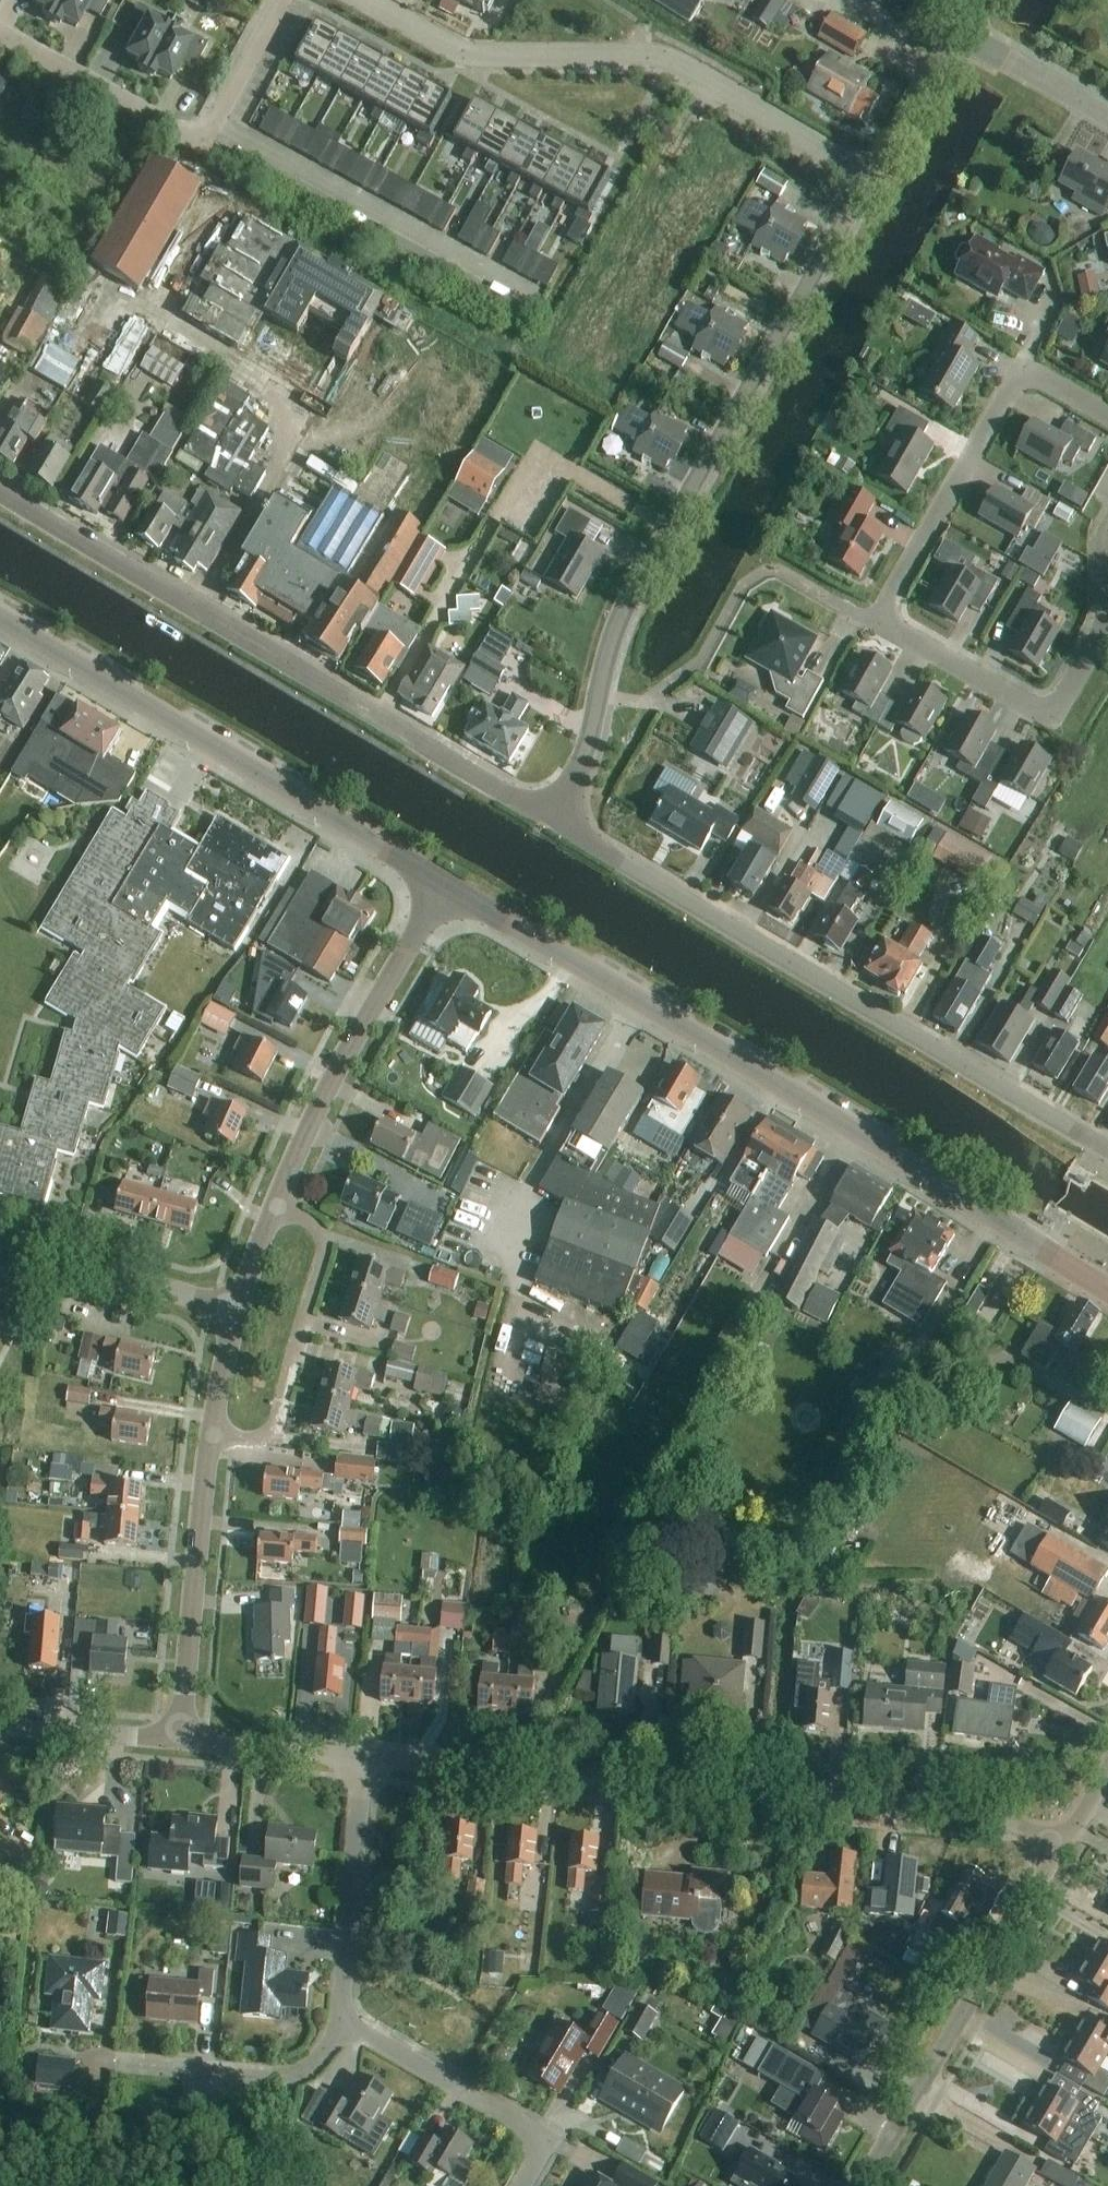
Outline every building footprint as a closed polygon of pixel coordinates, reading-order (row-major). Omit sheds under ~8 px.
[(63,0),(34,0),(31,4),(46,11),(42,17),(51,22),(63,0)] [(51,22),(59,26),(62,21),(76,28),(86,11),(99,18),(110,0),(63,0),(51,22)] [(211,0),(190,0),(188,3),(205,12),(211,0)] [(245,0),(225,0),(224,2),(239,11),(245,0)] [(453,0),(443,0),(439,9),(453,17),(460,4),(453,0)] [(484,15),(493,0),(457,0),(484,15)] [(768,29),(772,23),(784,31),(799,9),(784,0),(763,0),(752,19),(768,29)] [(136,5),(122,31),(136,38),(126,56),(140,63),(137,69),(145,74),(175,20),(167,15),(161,26),(148,19),(151,13),(136,5)] [(832,14),(818,39),(853,59),(867,34),(832,14)] [(175,20),(145,74),(153,78),(157,73),(171,80),(180,63),(194,70),(208,45),(193,36),(190,42),(177,35),(183,24),(175,20)] [(318,78),(341,37),(319,24),(296,65),(318,78)] [(363,49),(341,37),(318,78),(340,90),(363,49)] [(362,102),(385,61),(363,49),(340,90),(362,102)] [(864,91),(867,85),(872,76),(829,52),(807,91),(850,116),(852,115),(860,120),(864,114),(869,117),(879,100),(864,91)] [(407,73),(385,61),(362,102),(384,115),(407,73)] [(384,115),(407,127),(429,86),(407,73),(384,115)] [(429,86),(407,127),(429,139),(451,98),(429,86)] [(9,92),(0,87),(0,108),(9,92)] [(463,160),(471,165),(477,154),(499,115),(476,102),(454,141),(469,149),(463,160)] [(499,115),(477,154),(500,166),(521,127),(499,115)] [(272,138),(281,143),(293,122),(283,117),(272,138)] [(293,122),(281,143),(291,149),(303,127),(293,122)] [(521,127),(500,166),(513,173),(507,184),(516,189),(522,178),(543,139),(521,127)] [(1034,139),(1037,134),(1030,130),(1027,134),(1034,139)] [(543,139),(522,178),(536,186),(530,197),(538,201),(544,190),(566,151),(543,139)] [(316,163),(325,168),(337,146),(328,141),(316,163)] [(346,151),(337,146),(325,168),(334,173),(346,151)] [(566,151),(544,190),(558,198),(552,209),(560,214),(566,203),(588,164),(566,151)] [(1106,173),(1095,166),(1096,164),(1078,153),(1060,185),(1061,185),(1063,183),(1079,192),(1074,201),(1102,217),(1105,211),(1107,213),(1107,169),(1106,173)] [(90,263),(136,290),(196,189),(150,161),(90,263)] [(588,164),(566,203),(580,210),(575,219),(589,227),(594,218),(589,215),(611,176),(588,164)] [(370,192),(382,170),(372,165),(360,187),(370,192)] [(391,175),(382,170),(370,192),(379,197),(391,175)] [(765,170),(757,185),(780,199),(789,184),(765,170)] [(741,213),(799,246),(803,233),(808,224),(794,216),(795,214),(789,207),(786,211),(776,205),(771,214),(748,201),(741,213)] [(428,224),(437,229),(448,207),(440,202),(428,224)] [(457,212),(448,207),(437,229),(445,233),(457,212)] [(741,213),(735,210),(729,219),(736,223),(735,225),(757,238),(752,246),(762,252),(761,257),(770,259),(770,257),(784,265),(789,256),(799,246),(741,213)] [(192,298),(182,316),(238,349),(247,333),(254,337),(265,317),(259,313),(297,247),(248,218),(228,252),(221,248),(201,282),(212,289),(203,305),(192,298)] [(484,227),(472,248),(481,253),(493,231),(484,227)] [(501,236),(493,231),(481,253),(489,257),(501,236)] [(1087,238),(1053,245),(1061,281),(1094,273),(1087,238)] [(1014,263),(997,254),(999,250),(977,239),(970,251),(965,248),(962,249),(956,259),(957,263),(961,265),(955,276),(982,291),(985,290),(998,297),(1003,288),(1027,301),(1044,271),(1018,257),(1014,263)] [(732,250),(718,242),(709,257),(723,265),(732,250)] [(351,360),(386,301),(388,298),(326,263),(297,247),(259,313),(265,317),(288,330),(299,336),(310,317),(345,337),(333,356),(349,365),(351,360)] [(529,251),(517,273),(525,278),(538,256),(529,251)] [(546,260),(538,256),(525,278),(534,282),(546,260)] [(1095,273),(1077,277),(1082,299),(1100,295),(1095,273)] [(20,354),(33,357),(69,291),(41,276),(22,312),(17,309),(2,335),(1,344),(20,354)] [(711,290),(705,301),(713,306),(720,295),(711,290)] [(909,300),(901,313),(917,322),(925,309),(909,300)] [(682,316),(740,349),(743,336),(748,327),(734,319),(736,317),(730,311),(726,314),(716,308),(711,317),(689,304),(682,316)] [(1069,315),(1056,336),(1074,347),(1086,325),(1069,315)] [(740,349),(682,316),(675,328),(697,341),(692,349),(703,355),(701,360),(710,362),(711,360),(725,368),(730,359),(740,349)] [(954,412),(979,368),(965,360),(977,339),(953,324),(932,360),(939,364),(922,394),(954,412)] [(65,376),(87,386),(112,337),(91,326),(65,376)] [(666,342),(658,357),(681,370),(690,356),(666,342)] [(141,369),(172,389),(185,368),(154,349),(141,369)] [(83,404),(102,416),(116,394),(97,382),(83,404)] [(225,384),(185,454),(210,469),(242,413),(250,398),(225,384)] [(0,434),(0,459),(12,466),(28,439),(35,443),(52,415),(29,401),(26,405),(21,403),(18,408),(12,404),(0,424),(0,425),(4,427),(0,434)] [(155,482),(172,455),(193,420),(171,407),(150,441),(142,436),(125,464),(155,482)] [(629,407),(622,419),(680,452),(684,439),(689,430),(674,422),(676,420),(670,414),(667,417),(656,412),(652,420),(629,407)] [(899,409),(886,432),(899,440),(878,477),(907,494),(933,447),(921,441),(930,426),(899,409)] [(1072,412),(1066,423),(1059,435),(1034,421),(1018,450),(1056,472),(1062,460),(1073,464),(1081,449),(1089,454),(1102,430),(1072,412)] [(269,429),(242,413),(210,469),(204,479),(231,495),(234,490),(249,463),(269,429)] [(323,419),(307,425),(313,438),(328,432),(323,419)] [(680,452),(622,419),(615,431),(638,444),(633,453),(643,458),(642,463),(651,465),(651,463),(665,471),(670,462),(680,452)] [(51,434),(27,476),(52,490),(76,449),(51,434)] [(101,448),(95,458),(93,457),(67,500),(95,516),(99,510),(106,514),(105,514),(123,525),(148,483),(129,471),(129,472),(122,467),(113,481),(105,475),(112,464),(108,462),(112,455),(101,448)] [(474,452),(455,486),(486,504),(506,471),(474,452)] [(266,473),(249,463),(234,490),(251,500),(266,473)] [(448,519),(464,507),(442,476),(426,488),(448,519)] [(196,508),(187,522),(180,518),(174,529),(181,533),(169,552),(179,558),(175,564),(192,574),(195,568),(205,573),(242,512),(201,488),(191,505),(196,508)] [(384,517),(335,488),(297,551),(292,548),(311,517),(278,497),(242,557),(248,560),(228,593),(255,609),(259,603),(295,624),(305,607),(320,616),(304,641),(339,663),(358,632),(362,635),(365,629),(379,607),(424,530),(394,512),(350,584),(346,581),(384,517)] [(1035,531),(1051,502),(1028,489),(1021,502),(996,488),(980,517),(1018,539),(1024,528),(1035,531)] [(158,551),(172,528),(174,529),(180,518),(188,504),(166,491),(165,492),(159,489),(150,505),(153,506),(135,538),(158,551)] [(845,530),(829,560),(860,578),(884,535),(863,524),(875,503),(850,489),(831,522),(845,530)] [(1073,512),(1060,504),(1053,516),(1067,524),(1073,512)] [(578,598),(603,555),(582,543),(593,524),(570,510),(556,534),(568,541),(546,580),(578,598)] [(394,585),(419,600),(447,552),(422,537),(394,585)] [(950,570),(929,606),(958,623),(973,599),(985,606),(998,583),(972,568),(977,560),(945,541),(934,561),(950,570)] [(1027,549),(1019,563),(1025,566),(1043,577),(1051,563),(1027,549)] [(1022,628),(1008,653),(1037,670),(1060,631),(1048,624),(1051,614),(1037,606),(1041,598),(1028,590),(1010,621),(1022,628)] [(484,613),(483,598),(460,600),(461,614),(452,615),(453,628),(476,627),(475,613),(484,613)] [(379,607),(365,629),(377,637),(357,670),(382,686),(394,667),(398,669),(408,653),(407,653),(417,635),(404,627),(406,623),(379,607)] [(766,630),(750,659),(769,670),(774,694),(790,702),(786,710),(803,720),(824,682),(807,673),(802,681),(795,677),(815,640),(784,623),(783,619),(775,614),(770,615),(765,626),(766,630)] [(492,631),(471,667),(499,684),(507,671),(500,667),(514,644),(492,631)] [(416,709),(432,718),(450,687),(461,668),(435,653),(424,672),(417,668),(409,682),(400,697),(417,707),(416,709)] [(878,726),(891,703),(878,696),(892,671),(863,655),(841,693),(858,702),(852,712),(878,726)] [(2,716),(23,730),(43,698),(40,696),(49,681),(21,664),(8,685),(5,683),(0,690),(0,719),(2,716)] [(903,710),(891,703),(878,726),(891,734),(897,724),(905,729),(901,736),(903,741),(914,747),(919,745),(923,739),(925,740),(946,702),(917,686),(903,710)] [(61,697),(59,695),(11,774),(25,783),(34,767),(58,781),(59,780),(84,795),(76,807),(77,808),(119,804),(135,777),(106,759),(121,733),(79,708),(77,710),(60,700),(61,697)] [(466,738),(509,765),(529,733),(517,726),(529,707),(514,698),(502,716),(486,706),(466,738)] [(724,764),(749,722),(721,706),(696,747),(724,764)] [(982,785),(995,762),(983,755),(997,731),(967,714),(946,752),(962,761),(956,771),(982,785)] [(805,725),(792,717),(784,732),(797,739),(805,725)] [(1008,769),(995,762),(982,785),(996,793),(1001,784),(1029,800),(1051,762),(1022,745),(1008,769)] [(785,782),(797,789),(792,798),(816,812),(841,771),(837,769),(841,763),(822,752),(818,758),(816,757),(815,758),(804,752),(785,782)] [(750,793),(760,799),(778,764),(766,757),(754,780),(741,774),(729,798),(744,805),(750,793)] [(848,820),(865,830),(881,803),(867,795),(870,791),(867,789),(857,784),(858,782),(845,774),(834,792),(845,799),(839,809),(851,816),(848,820)] [(726,843),(740,820),(717,806),(712,814),(672,790),(653,823),(701,852),(712,834),(726,843)] [(44,1208),(56,1163),(55,1162),(57,1153),(74,1158),(89,1106),(103,1110),(119,1055),(117,1055),(119,1048),(137,1059),(166,1011),(127,988),(132,981),(135,983),(162,936),(151,930),(167,904),(189,918),(186,923),(234,952),(258,912),(256,911),(263,899),(265,900),(289,861),(227,823),(223,829),(214,824),(198,850),(171,834),(181,817),(169,809),(170,807),(147,793),(140,806),(132,801),(125,812),(130,815),(127,820),(113,811),(42,930),(84,955),(81,960),(75,956),(46,1005),(76,1023),(73,1034),(66,1032),(51,1085),(36,1081),(21,1134),(0,1128),(0,1195),(44,1208)] [(891,803),(877,827),(894,837),(911,846),(924,821),(891,803)] [(959,828),(981,840),(991,821),(969,809),(959,828)] [(742,832),(743,833),(755,840),(741,862),(742,866),(731,885),(753,898),(763,881),(765,882),(776,863),(774,862),(779,855),(793,833),(755,810),(742,832)] [(894,837),(877,827),(872,824),(849,861),(851,862),(841,878),(850,883),(844,893),(845,893),(858,901),(862,902),(867,895),(864,892),(894,837)] [(849,829),(831,858),(834,860),(846,866),(863,837),(861,836),(849,829)] [(933,859),(978,886),(994,860),(948,833),(933,859)] [(1075,863),(1085,847),(1068,837),(1058,853),(1075,863)] [(825,903),(836,884),(824,877),(834,860),(831,858),(819,850),(808,868),(802,865),(791,883),(787,880),(769,910),(791,923),(799,909),(802,911),(811,895),(825,903)] [(1002,864),(992,879),(1001,885),(1011,869),(1002,864)] [(299,895),(287,915),(268,947),(330,984),(360,934),(362,935),(375,914),(361,905),(362,904),(312,874),(299,895)] [(258,942),(268,947),(287,915),(299,895),(290,889),(258,942)] [(858,901),(845,893),(835,909),(834,908),(816,938),(840,952),(857,922),(848,917),(858,901)] [(1040,895),(1034,906),(1022,900),(1013,916),(1035,928),(1050,901),(1040,895)] [(967,962),(959,975),(955,982),(954,981),(932,1020),(958,1035),(992,977),(987,974),(1006,941),(988,930),(995,919),(986,913),(983,919),(982,918),(978,927),(977,926),(959,958),(967,962)] [(917,962),(932,936),(913,925),(898,950),(884,942),(866,973),(879,980),(877,984),(888,990),(887,990),(899,997),(901,993),(905,996),(923,965),(917,962)] [(1071,944),(1067,951),(1079,959),(1084,952),(1071,944)] [(264,954),(257,994),(269,1001),(259,1018),(271,1025),(274,1021),(290,1029),(307,999),(289,989),(298,973),(264,954)] [(1032,990),(1020,1009),(1028,1014),(1034,1004),(1051,1015),(1071,982),(1052,970),(1038,993),(1032,990)] [(478,994),(454,979),(447,990),(440,985),(419,1020),(450,1038),(448,1042),(467,1053),(490,1013),(472,1003),(478,994)] [(1052,1014),(1067,1023),(1082,999),(1067,990),(1052,1014)] [(211,1003),(200,1025),(215,1032),(219,1024),(231,1030),(238,1017),(211,1003)] [(1020,1009),(1018,1014),(1002,1005),(979,1045),(1009,1063),(1033,1024),(1025,1019),(1028,1014),(1020,1009)] [(605,1030),(574,1011),(557,1039),(545,1032),(494,1117),(539,1145),(560,1110),(557,1108),(605,1030)] [(1094,1039),(1107,1048),(1107,1016),(1094,1039)] [(1078,1045),(1054,1031),(1033,1066),(1057,1081),(1078,1045)] [(261,1084),(277,1054),(243,1036),(234,1053),(246,1059),(239,1073),(261,1084)] [(212,1045),(191,1068),(205,1081),(214,1071),(223,1080),(235,1067),(212,1045)] [(1099,1106),(1107,1091),(1107,1058),(1104,1064),(1095,1058),(1075,1091),(1099,1106)] [(441,1097),(475,1118),(494,1087),(460,1066),(441,1097)] [(644,1117),(635,1131),(676,1155),(685,1141),(697,1121),(691,1118),(704,1097),(709,1100),(714,1090),(700,1082),(673,1066),(653,1100),(653,1101),(644,1117)] [(168,1089),(193,1100),(202,1079),(177,1067),(174,1073),(168,1070),(164,1079),(171,1082),(168,1089)] [(656,1205),(656,1206),(624,1194),(595,1177),(644,1094),(608,1073),(539,1189),(564,1204),(534,1283),(619,1315),(625,1301),(648,1237),(654,1241),(666,1209),(656,1205)] [(751,1116),(721,1097),(690,1148),(720,1166),(751,1116)] [(233,1147),(246,1116),(211,1100),(204,1118),(215,1123),(209,1137),(233,1147)] [(383,1121),(371,1146),(438,1181),(458,1142),(428,1126),(421,1139),(415,1136),(414,1137),(383,1121)] [(788,1138),(765,1124),(744,1160),(746,1160),(730,1186),(752,1199),(788,1138)] [(788,1138),(752,1199),(730,1236),(766,1258),(790,1218),(778,1211),(792,1187),(791,1186),(798,1175),(809,1182),(823,1159),(788,1138)] [(447,1185),(463,1194),(481,1158),(475,1155),(479,1148),(468,1143),(447,1185)] [(137,1184),(161,1188),(165,1162),(141,1159),(137,1184)] [(607,1159),(598,1177),(614,1186),(623,1169),(624,1168),(607,1159)] [(890,1220),(879,1213),(891,1193),(892,1192),(853,1168),(852,1169),(852,1170),(832,1206),(881,1236),(890,1220)] [(623,1169),(614,1186),(630,1195),(640,1178),(623,1169)] [(354,1176),(341,1204),(371,1218),(368,1225),(386,1233),(397,1210),(395,1209),(400,1200),(385,1193),(386,1191),(354,1176)] [(123,1185),(115,1213),(152,1223),(160,1195),(147,1191),(123,1185)] [(160,1195),(152,1223),(190,1234),(198,1206),(175,1199),(160,1195)] [(669,1201),(666,1209),(654,1241),(674,1253),(694,1221),(670,1206),(672,1203),(669,1201)] [(442,1219),(410,1204),(397,1233),(429,1248),(442,1219)] [(914,1213),(889,1254),(892,1256),(887,1266),(901,1274),(887,1299),(924,1321),(945,1286),(946,1286),(947,1286),(930,1276),(954,1237),(914,1213)] [(780,1281),(769,1301),(772,1303),(774,1299),(798,1312),(799,1311),(800,1312),(820,1273),(827,1277),(845,1243),(836,1238),(837,1235),(815,1222),(816,1221),(814,1220),(782,1283),(780,1281)] [(361,1260),(351,1291),(379,1300),(384,1285),(400,1290),(405,1275),(388,1269),(361,1260)] [(434,1267),(429,1284),(454,1292),(460,1275),(434,1267)] [(638,1276),(625,1301),(647,1313),(649,1309),(653,1311),(656,1305),(652,1303),(660,1287),(638,1276)] [(817,1284),(803,1311),(802,1313),(826,1325),(841,1296),(817,1284)] [(990,1294),(979,1287),(966,1310),(976,1316),(990,1294)] [(351,1291),(341,1322),(369,1331),(372,1321),(383,1324),(387,1312),(377,1309),(379,1300),(351,1291)] [(476,1304),(473,1318),(486,1321),(489,1307),(476,1304)] [(1097,1316),(1078,1305),(1058,1338),(1041,1328),(1042,1326),(1040,1325),(1021,1357),(1023,1358),(1024,1357),(1045,1369),(1044,1371),(1046,1372),(1061,1346),(1074,1354),(1097,1316)] [(636,1360),(657,1324),(638,1312),(616,1348),(636,1360)] [(391,1332),(405,1337),(411,1318),(396,1314),(391,1332)] [(51,1316),(48,1329),(62,1333),(66,1320),(51,1316)] [(713,1351),(723,1357),(717,1367),(728,1373),(733,1364),(735,1366),(755,1331),(732,1317),(713,1351)] [(97,1364),(103,1339),(84,1335),(79,1359),(97,1364)] [(121,1342),(121,1343),(106,1339),(102,1355),(117,1359),(113,1371),(147,1381),(155,1356),(142,1352),(143,1348),(121,1342)] [(395,1342),(391,1356),(412,1363),(417,1349),(395,1342)] [(874,1387),(889,1398),(908,1371),(892,1360),(874,1387)] [(414,1391),(443,1398),(448,1375),(389,1361),(385,1378),(415,1385),(414,1391)] [(328,1366),(320,1398),(350,1405),(354,1389),(370,1393),(374,1377),(328,1366)] [(1062,1386),(1076,1395),(1088,1376),(1074,1367),(1062,1386)] [(66,1403),(90,1406),(92,1391),(68,1388),(66,1403)] [(52,1408),(54,1398),(29,1393),(27,1402),(52,1408)] [(313,1430),(342,1437),(345,1426),(364,1431),(363,1435),(377,1438),(381,1422),(348,1413),(350,1405),(320,1398),(313,1430)] [(1054,1430),(1070,1439),(1085,1449),(1102,1421),(1071,1402),(1054,1430)] [(116,1413),(101,1411),(90,1409),(88,1425),(113,1429),(111,1442),(146,1448),(150,1422),(137,1420),(138,1416),(116,1412),(116,1413)] [(415,1426),(391,1424),(389,1439),(413,1442),(415,1426)] [(53,1454),(52,1466),(66,1467),(67,1456),(53,1454)] [(335,1479),(374,1484),(377,1464),(337,1459),(335,1479)] [(141,1487),(118,1485),(119,1469),(83,1465),(82,1474),(94,1475),(93,1483),(92,1483),(91,1497),(108,1498),(106,1515),(139,1518),(141,1487)] [(431,1467),(430,1482),(451,1483),(452,1468),(431,1467)] [(266,1471),(263,1498),(298,1502),(299,1489),(334,1493),(334,1496),(343,1497),(344,1487),(331,1486),(332,1477),(323,1476),(323,1475),(300,1472),(299,1475),(266,1471)] [(50,1482),(49,1493),(59,1493),(60,1483),(50,1482)] [(15,1499),(15,1512),(38,1513),(38,1499),(15,1499)] [(1038,1515),(1063,1529),(1072,1514),(1047,1500),(1038,1515)] [(106,1517),(100,1517),(85,1515),(84,1526),(76,1525),(74,1542),(90,1543),(91,1530),(105,1531),(104,1545),(136,1548),(139,1518),(106,1515),(106,1517)] [(305,1529),(323,1529),(323,1515),(305,1515),(305,1529)] [(1107,1550),(1107,1522),(1104,1528),(1106,1529),(1098,1544),(1107,1550)] [(339,1545),(367,1547),(368,1531),(340,1528),(339,1545)] [(1094,1599),(1107,1576),(1107,1575),(1030,1529),(1013,1558),(1052,1580),(1051,1582),(1085,1601),(1088,1596),(1094,1600),(1094,1599)] [(293,1540),(259,1537),(257,1563),(292,1566),(293,1553),(315,1555),(317,1539),(293,1537),(293,1540)] [(59,1560),(88,1562),(89,1548),(60,1545),(59,1560)] [(966,1553),(956,1570),(974,1580),(984,1563),(966,1553)] [(438,1573),(439,1557),(422,1555),(420,1571),(438,1573)] [(740,1563),(735,1577),(749,1583),(754,1569),(740,1563)] [(50,1566),(49,1580),(77,1583),(79,1569),(50,1566)] [(354,1571),(353,1584),(362,1585),(363,1571),(354,1571)] [(1051,1582),(1043,1595),(1060,1605),(1061,1603),(1071,1609),(1075,1603),(1081,1607),(1074,1619),(1084,1625),(1078,1637),(1103,1651),(1107,1642),(1107,1607),(1094,1599),(1094,1600),(1088,1596),(1085,1601),(1051,1582)] [(41,1604),(42,1584),(25,1584),(24,1603),(41,1604)] [(305,1625),(326,1627),(329,1590),(307,1589),(305,1625)] [(511,1638),(509,1655),(528,1657),(534,1591),(523,1590),(520,1612),(516,1612),(516,1614),(515,1625),(513,1625),(511,1638)] [(271,1608),(255,1609),(255,1631),(253,1631),(253,1646),(256,1646),(256,1662),(284,1662),(283,1644),(289,1644),(288,1608),(293,1608),(293,1592),(270,1593),(271,1608)] [(373,1622),(401,1624),(404,1598),(375,1596),(373,1622)] [(808,1619),(819,1604),(806,1598),(798,1613),(808,1619)] [(441,1629),(464,1631),(466,1606),(443,1604),(441,1629)] [(500,1613),(499,1624),(513,1625),(515,1625),(516,1614),(500,1613)] [(335,1625),(365,1628),(366,1617),(337,1614),(335,1625)] [(1075,1698),(1091,1670),(1065,1655),(1071,1644),(1022,1615),(1013,1631),(1036,1645),(1029,1657),(1048,1669),(1042,1679),(1075,1698)] [(26,1617),(24,1636),(32,1636),(29,1669),(57,1671),(61,1620),(26,1617)] [(742,1659),(763,1660),(766,1623),(745,1622),(742,1659)] [(94,1641),(91,1675),(124,1678),(127,1644),(116,1643),(118,1626),(98,1625),(97,1642),(94,1641)] [(412,1645),(413,1629),(397,1627),(396,1644),(412,1645)] [(920,1640),(934,1647),(941,1635),(926,1627),(920,1640)] [(321,1629),(320,1642),(318,1662),(317,1662),(313,1696),(341,1699),(344,1664),(333,1663),(336,1631),(321,1629)] [(410,1670),(406,1703),(433,1706),(436,1672),(437,1660),(438,1660),(441,1630),(432,1633),(432,1630),(413,1629),(412,1645),(413,1646),(412,1658),(412,1660),(421,1661),(420,1671),(410,1670)] [(972,1646),(995,1658),(1003,1643),(980,1631),(972,1646)] [(494,1636),(493,1653),(509,1655),(511,1638),(494,1636)] [(652,1666),(669,1667),(672,1638),(654,1637),(652,1666)] [(969,1668),(978,1653),(970,1649),(956,1641),(947,1693),(971,1697),(976,1669),(969,1668)] [(412,1658),(413,1646),(412,1645),(396,1644),(394,1657),(401,1657),(412,1658)] [(1000,1648),(994,1665),(1010,1671),(1016,1655),(1000,1648)] [(830,1682),(830,1690),(849,1692),(852,1654),(840,1653),(834,1653),(832,1674),(831,1674),(830,1682)] [(406,1703),(410,1670),(400,1669),(401,1657),(394,1657),(386,1656),(385,1667),(383,1667),(380,1701),(406,1703)] [(603,1660),(598,1711),(633,1714),(638,1663),(603,1660)] [(690,1711),(738,1716),(742,1668),(695,1664),(695,1665),(685,1664),(683,1685),(692,1686),(690,1711)] [(799,1664),(795,1709),(807,1710),(805,1730),(828,1732),(831,1696),(829,1696),(830,1683),(818,1682),(819,1666),(799,1664)] [(480,1677),(477,1711),(504,1714),(507,1680),(498,1679),(499,1667),(483,1666),(482,1677),(480,1677)] [(864,1726),(922,1732),(924,1714),(939,1716),(943,1669),(908,1666),(905,1692),(867,1689),(864,1726)] [(507,1680),(504,1714),(531,1716),(534,1682),(533,1682),(534,1671),(519,1669),(518,1681),(507,1680)] [(1018,1677),(1011,1688),(1044,1709),(1050,1698),(1018,1677)] [(955,1735),(1006,1743),(1014,1692),(991,1688),(988,1706),(958,1702),(953,1732),(952,1735),(955,1735)] [(55,1841),(54,1853),(100,1856),(119,1858),(118,1860),(116,1883),(132,1884),(137,1836),(120,1835),(120,1829),(116,1828),(103,1827),(105,1813),(58,1809),(55,1841)] [(174,1819),(172,1837),(152,1835),(149,1871),(189,1875),(191,1854),(204,1855),(203,1868),(227,1870),(229,1839),(216,1838),(217,1823),(174,1819)] [(475,1829),(447,1826),(444,1861),(445,1861),(444,1881),(458,1883),(460,1863),(471,1864),(475,1829)] [(316,1834),(269,1829),(266,1863),(243,1861),(241,1889),(273,1892),(276,1866),(313,1869),(316,1834)] [(537,1835),(509,1832),(506,1867),(507,1867),(505,1884),(521,1886),(522,1868),(534,1869),(537,1835)] [(598,1840),(571,1838),(568,1873),(569,1873),(567,1892),(582,1894),(584,1874),(595,1875),(598,1840)] [(830,1855),(828,1878),(805,1876),(802,1908),(850,1913),(856,1857),(830,1855)] [(871,1893),(868,1915),(899,1918),(909,1919),(911,1920),(911,1917),(912,1908),(912,1906),(913,1898),(917,1864),(887,1860),(883,1895),(871,1893)] [(928,1933),(966,1954),(992,1909),(1003,1890),(967,1869),(941,1915),(939,1914),(928,1933)] [(689,1879),(646,1876),(642,1917),(692,1922),(693,1928),(698,1934),(705,1936),(713,1934),(718,1930),(720,1924),(722,1903),(725,1903),(728,1875),(690,1872),(689,1879)] [(926,1877),(918,1899),(938,1906),(946,1884),(926,1877)] [(466,1907),(483,1909),(487,1883),(469,1881),(466,1907)] [(212,1913),(229,1914),(232,1886),(215,1885),(212,1908),(213,1908),(212,1913)] [(608,1915),(610,1888),(593,1887),(591,1913),(592,1913),(590,1936),(600,1937),(601,1926),(604,1926),(605,1915),(608,1915)] [(505,1903),(517,1904),(519,1891),(506,1889),(505,1903)] [(109,1913),(106,1936),(129,1939),(131,1916),(109,1913)] [(820,1955),(835,1962),(849,1932),(838,1926),(836,1929),(832,1927),(820,1955)] [(229,1938),(230,1928),(220,1927),(219,1937),(229,1938)] [(304,2010),(307,1977),(283,1975),(285,1958),(268,1956),(270,1939),(239,1936),(237,1961),(247,1962),(242,2015),(278,2019),(279,2007),(304,2010)] [(1099,1941),(1087,1961),(1107,1973),(1107,1947),(1099,1941)] [(643,1951),(630,1958),(639,1972),(651,1964),(643,1951)] [(52,2030),(88,2034),(93,1985),(100,1986),(103,1966),(50,1960),(46,1995),(56,1996),(52,2030)] [(1076,1981),(1086,1987),(1080,1997),(1107,2013),(1107,1973),(1087,1961),(1076,1981)] [(490,1962),(489,1975),(503,1976),(504,1963),(490,1962)] [(148,2019),(196,2024),(198,1999),(210,2000),(213,1974),(198,1973),(197,1988),(151,1984),(148,2019)] [(810,2009),(800,2026),(813,2033),(811,2035),(861,2064),(873,2043),(880,2047),(891,2028),(850,2004),(853,1997),(842,1991),(840,1990),(837,1996),(826,1989),(823,1987),(811,2007),(810,2009)] [(624,2031),(643,2042),(658,2015),(640,2005),(624,2031)] [(557,2024),(528,2072),(560,2091),(586,2048),(598,2055),(616,2025),(597,2014),(583,2039),(557,2024)] [(1099,2017),(1093,2026),(1083,2020),(1071,2040),(1104,2059),(1105,2058),(1107,2060),(1107,2022),(1099,2017)] [(825,2077),(773,2047),(758,2038),(743,2066),(781,2088),(770,2105),(797,2121),(796,2122),(806,2127),(799,2138),(825,2153),(845,2118),(833,2111),(837,2105),(816,2092),(825,2077)] [(1071,2040),(1060,2060),(1088,2076),(1082,2086),(1102,2098),(1107,2088),(1107,2075),(1098,2070),(1104,2059),(1071,2040)] [(599,2101),(660,2136),(688,2089),(626,2054),(599,2101)] [(40,2059),(37,2088),(71,2092),(74,2062),(40,2059)] [(314,2126),(315,2124),(374,2158),(394,2124),(381,2117),(394,2095),(357,2074),(340,2102),(319,2090),(302,2119),(314,2126)] [(303,2099),(313,2083),(302,2076),(292,2091),(303,2099)] [(1044,2086),(1033,2106),(1066,2125),(1067,2124),(1091,2139),(1102,2120),(1093,2114),(1098,2105),(1078,2093),(1072,2103),(1044,2086)] [(1066,2125),(1033,2106),(1021,2126),(1050,2143),(1045,2151),(1065,2163),(1067,2159),(1076,2165),(1091,2139),(1067,2124),(1066,2125)] [(698,2138),(723,2153),(739,2125),(714,2111),(698,2138)] [(447,2130),(438,2145),(422,2136),(406,2163),(429,2177),(434,2168),(450,2177),(445,2185),(465,2185),(474,2170),(461,2162),(471,2145),(447,2130)] [(729,2184),(733,2185),(790,2185),(794,2179),(778,2169),(779,2167),(765,2158),(764,2159),(748,2150),(729,2184)] [(1004,2155),(986,2185),(1026,2185),(1034,2172),(1004,2155)] [(1060,2185),(1075,2185),(1079,2178),(1048,2160),(1040,2175),(1060,2185)] [(657,2185),(623,2165),(611,2185),(656,2185),(657,2185)] [(590,2175),(583,2185),(608,2185),(590,2175)]
